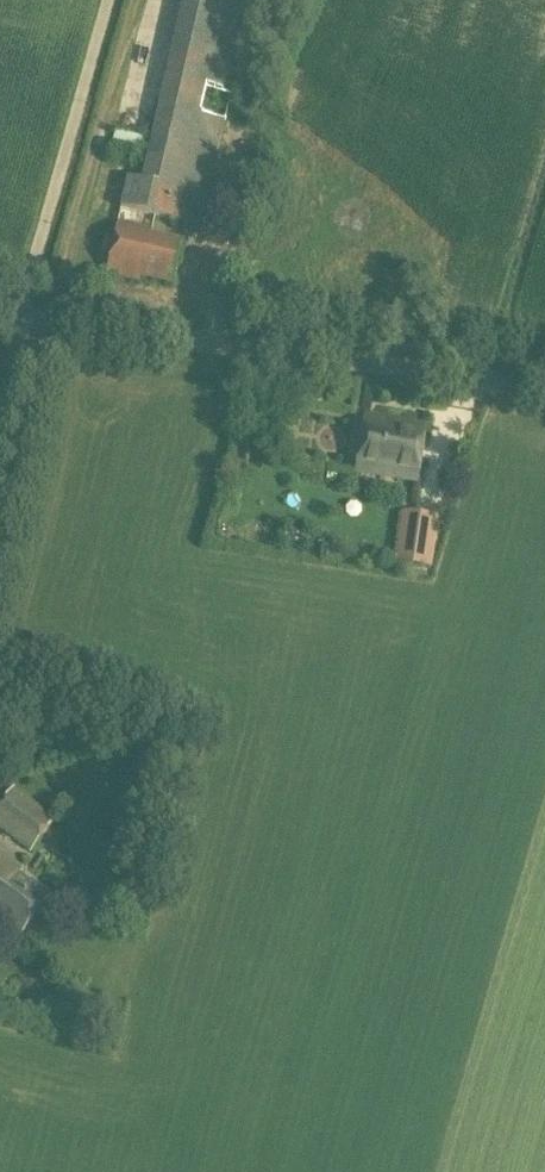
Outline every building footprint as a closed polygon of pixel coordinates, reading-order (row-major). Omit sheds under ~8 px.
[(170,50),(237,66),(247,26),(272,32),(280,0),(182,0),(170,50)] [(130,228),(123,262),(215,282),(222,251),(173,240),(179,211),(150,205),(144,231),(130,228)] [(415,483),(425,425),(365,415),(355,473),(415,483)] [(431,570),(439,517),(401,512),(393,564),(431,570)] [(56,818),(14,787),(0,805),(0,830),(30,853),(56,818)] [(49,899),(19,876),(22,871),(0,854),(0,923),(20,938),(49,899)]
